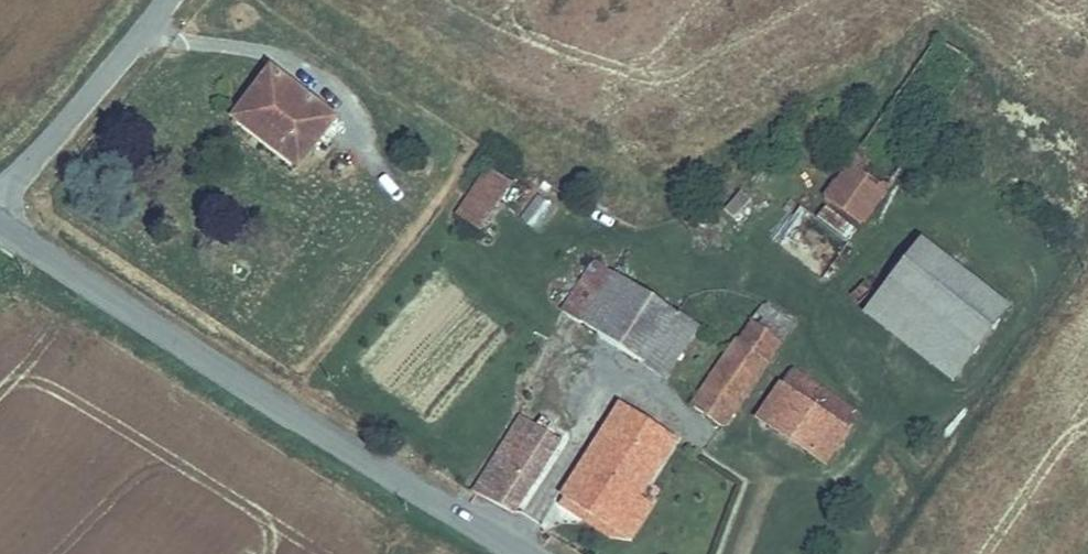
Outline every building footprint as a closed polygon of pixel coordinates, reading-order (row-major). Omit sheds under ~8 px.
[(964,67),(927,41),(816,203),(853,228),(964,67)] [(227,120),(290,171),(329,120),(268,71),(227,120)] [(475,232),(507,187),(484,171),(454,216),(475,232)] [(536,233),(556,208),(536,191),(515,216),(536,233)] [(951,380),(1006,308),(918,239),(863,312),(951,380)] [(590,267),(557,318),(658,383),(691,332),(590,267)] [(717,429),(786,329),(757,309),(688,409),(717,429)] [(820,466),(843,433),(777,388),(754,422),(820,466)] [(557,500),(609,531),(630,501),(665,445),(611,411),(557,500)] [(470,493),(508,512),(552,438),(517,416),(470,493)] [(630,501),(609,531),(627,542),(646,512),(630,501)]
